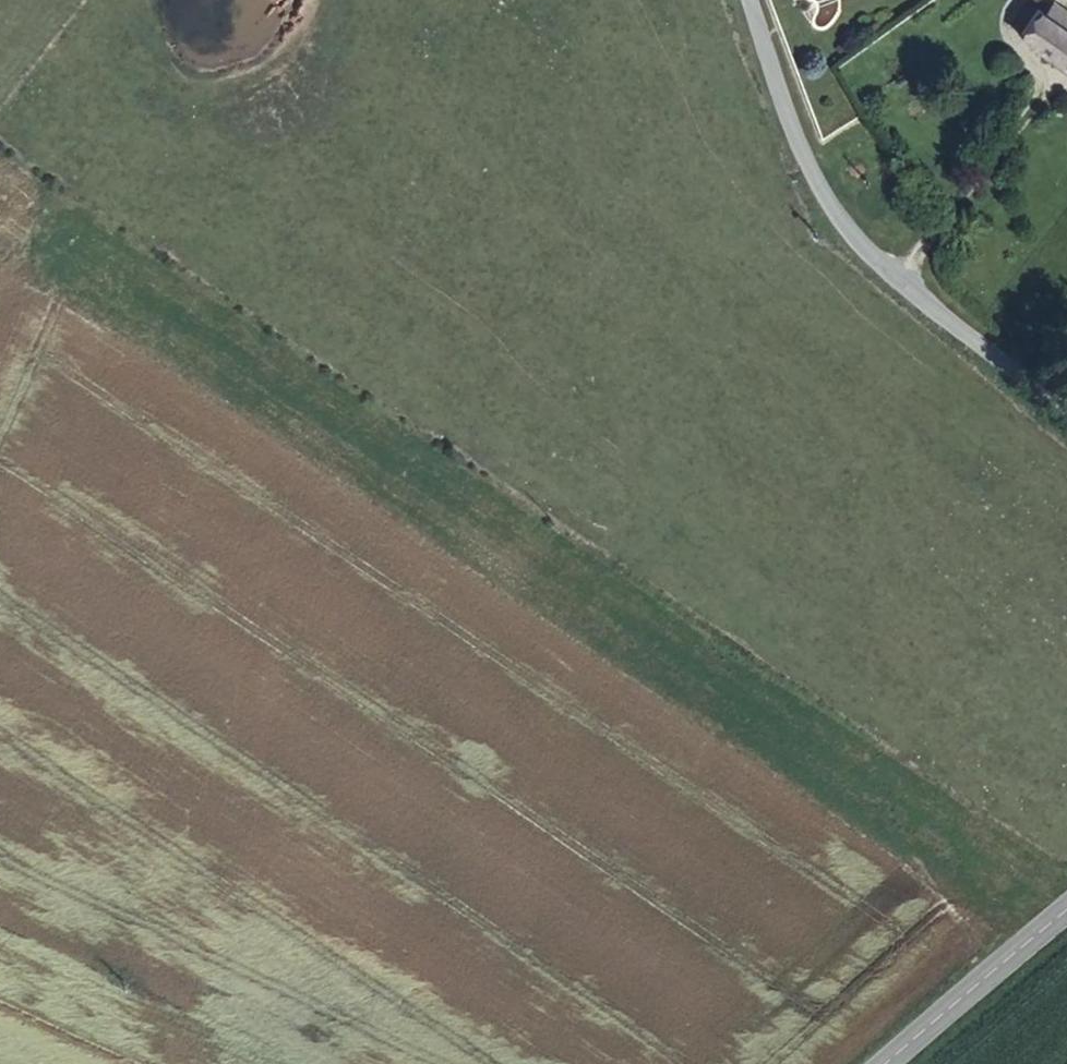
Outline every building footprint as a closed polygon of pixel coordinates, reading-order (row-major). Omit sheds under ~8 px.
[(1041,12),(1022,39),(1066,68),(1066,29),(1041,12)]
